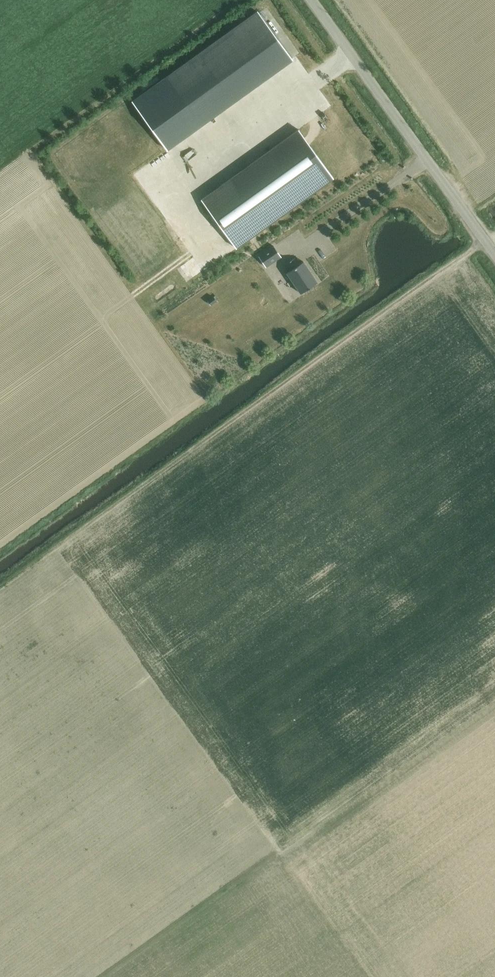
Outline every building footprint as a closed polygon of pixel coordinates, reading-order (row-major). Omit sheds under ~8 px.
[(166,79),(133,102),(166,148),(199,125),(291,59),(257,12),(166,79)] [(298,129),(201,200),(236,248),(333,178),(298,129)] [(274,246),(258,257),(265,267),(281,257),(274,246)] [(294,258),(285,264),(290,270),(286,273),(300,294),(308,289),(310,288),(309,287),(317,282),(303,262),(299,265),(294,258)]
